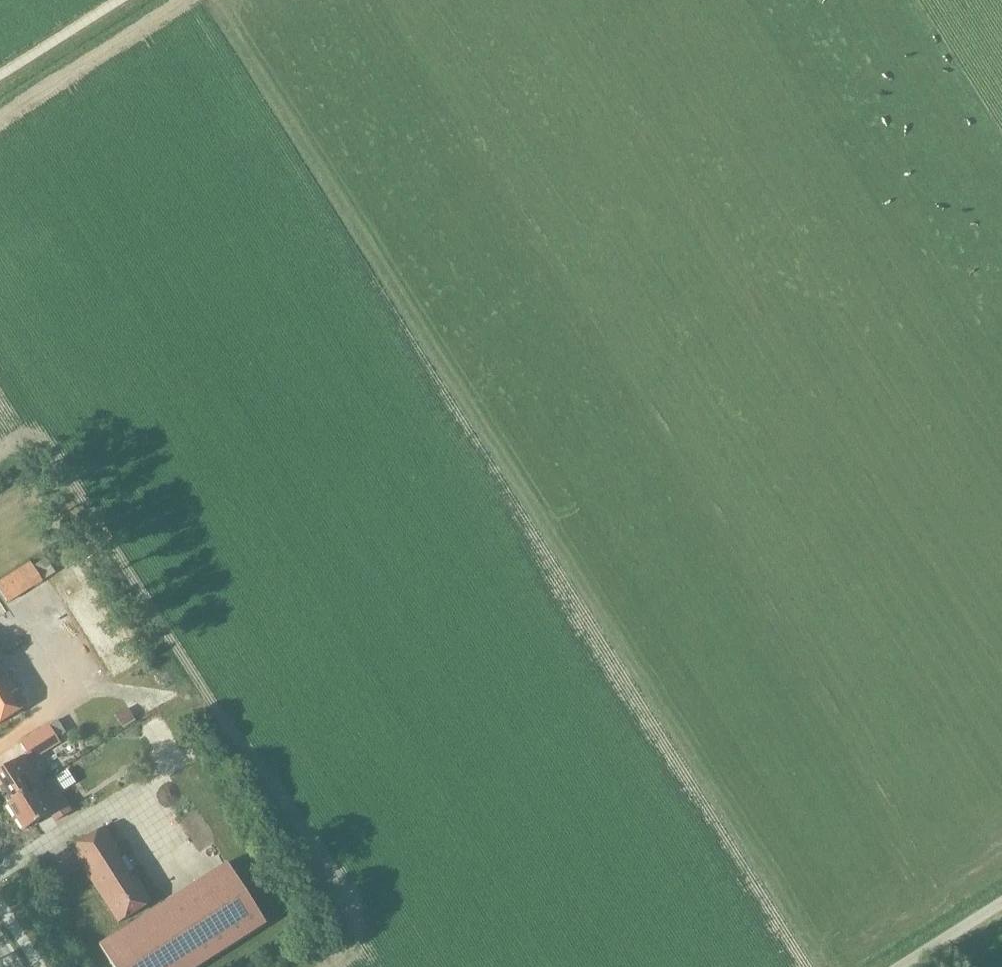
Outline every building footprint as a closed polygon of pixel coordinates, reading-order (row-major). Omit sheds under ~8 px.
[(42,582),(30,562),(0,581),(0,592),(7,604),(42,582)] [(26,706),(0,665),(0,723),(26,706)] [(30,761),(59,743),(57,739),(65,734),(56,719),(48,724),(47,724),(18,742),(30,761)] [(34,773),(23,756),(0,770),(0,792),(7,803),(39,782),(34,773)] [(49,797),(45,792),(39,782),(7,803),(24,830),(50,814),(55,822),(69,813),(57,792),(49,797)] [(117,923),(151,902),(104,827),(70,848),(117,923)] [(98,944),(113,966),(199,966),(265,924),(226,862),(98,944)]
